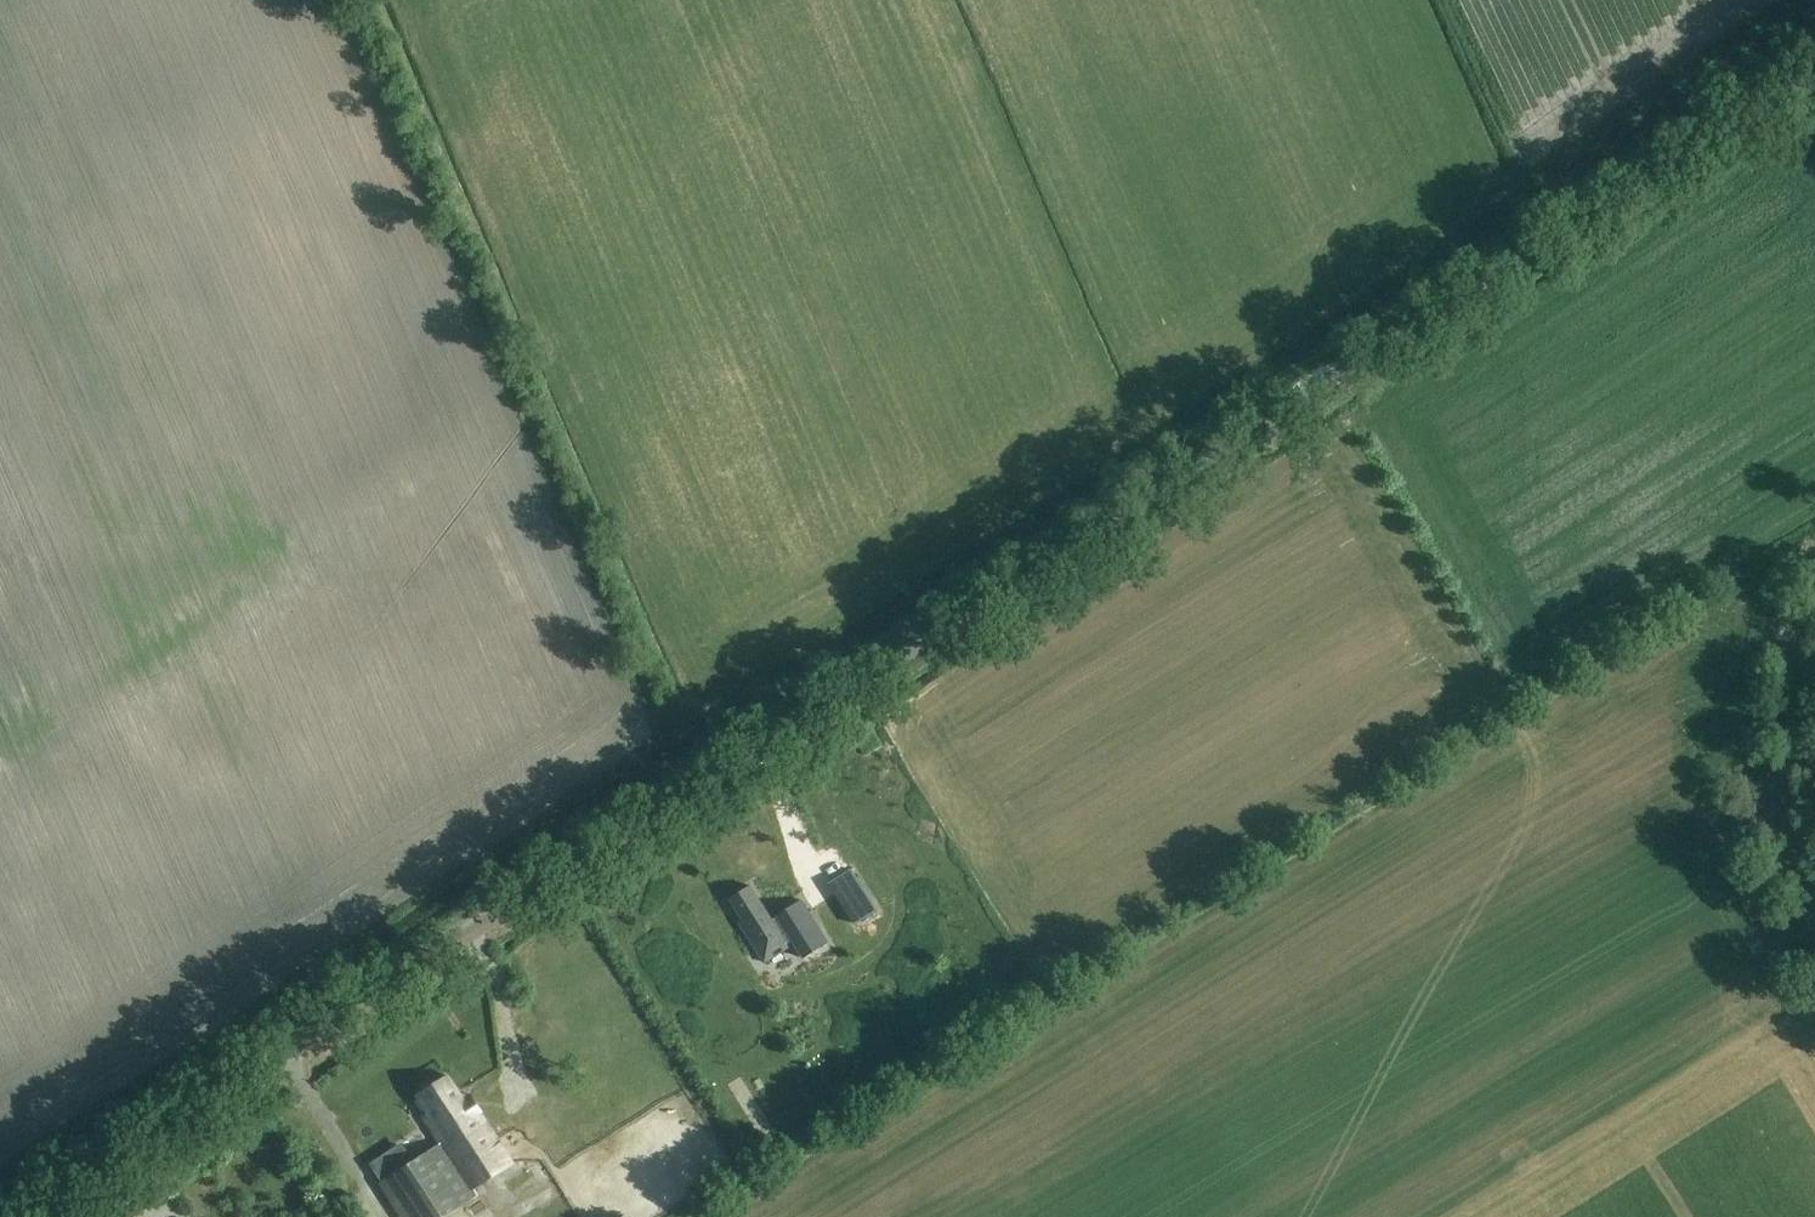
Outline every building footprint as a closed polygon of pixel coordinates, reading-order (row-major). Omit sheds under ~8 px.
[(854,926),(879,910),(851,868),(827,884),(854,926)] [(827,941),(801,900),(776,916),(777,918),(772,921),(750,886),(730,899),(743,920),(739,923),(765,963),(790,948),(787,943),(792,940),(802,956),(827,941)] [(785,1065),(796,1081),(807,1073),(796,1058),(785,1065)] [(513,1162),(496,1137),(480,1112),(475,1115),(448,1074),(417,1095),(429,1114),(424,1117),(443,1146),(380,1187),(400,1216),(448,1216),(477,1198),(472,1189),(513,1162)] [(524,1135),(516,1124),(496,1137),(513,1162),(533,1149),(524,1135)] [(554,1199),(527,1216),(567,1216),(554,1199)]
